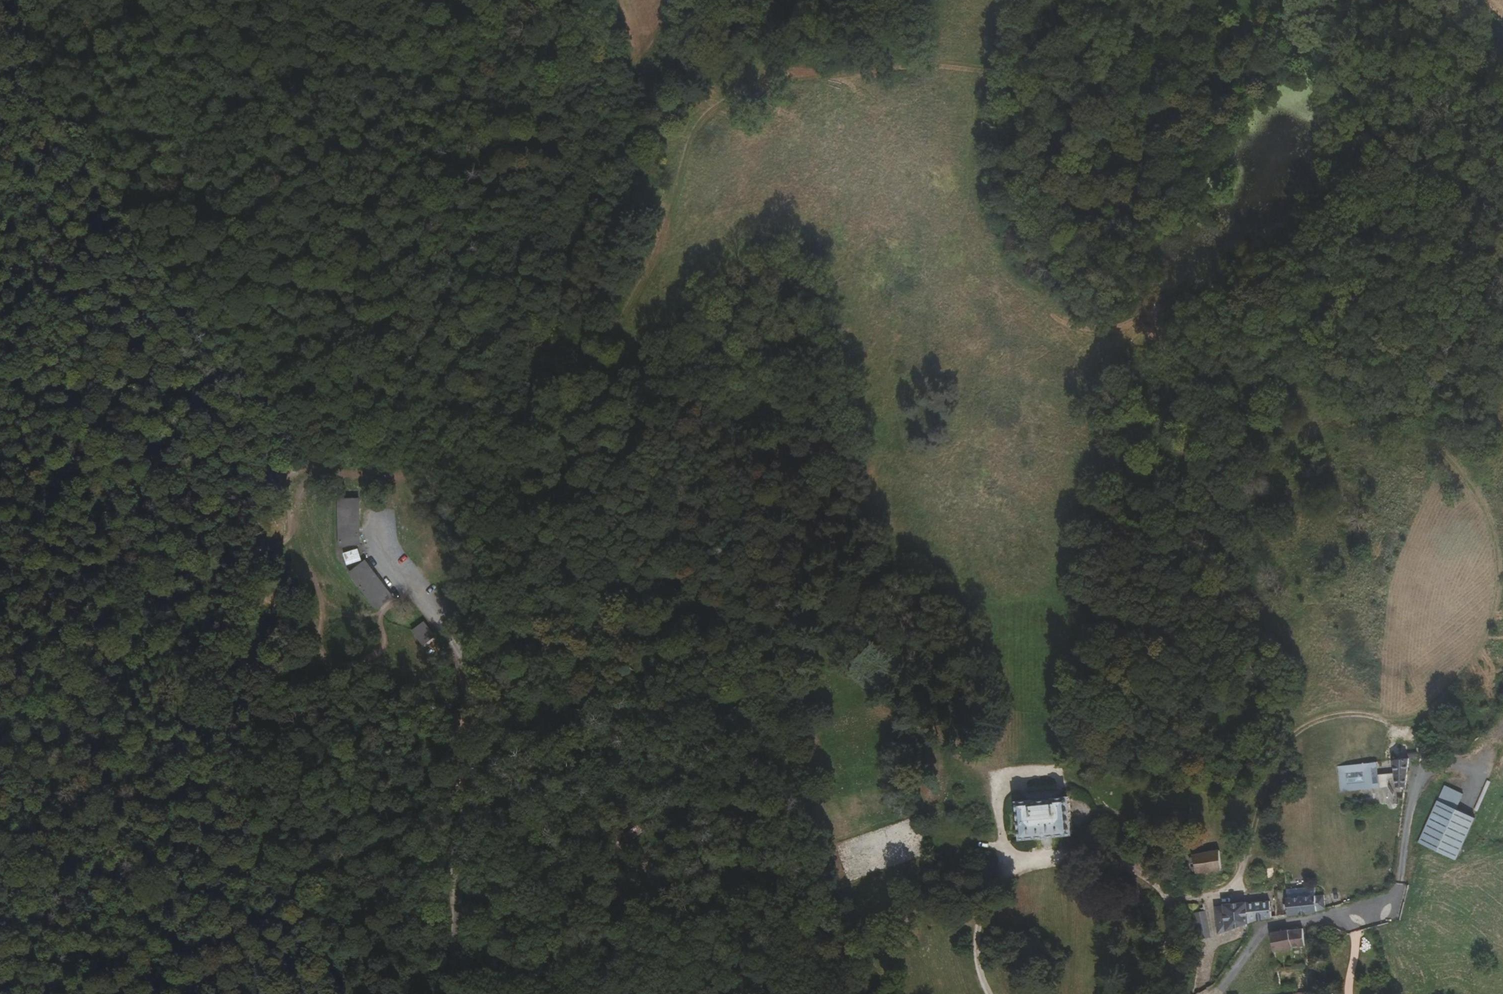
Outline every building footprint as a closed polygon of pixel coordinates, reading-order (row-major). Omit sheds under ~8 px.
[(357,504),(337,504),(339,550),(359,549),(357,504)] [(349,579),(377,616),(393,604),(365,568),(349,579)] [(414,638),(424,652),(436,644),(425,630),(414,638)] [(448,707),(447,715),(460,716),(460,708),(448,707)] [(1388,760),(1389,784),(1403,783),(1402,758),(1388,760)] [(1335,792),(1375,788),(1371,761),(1332,766),(1335,792)] [(1450,785),(1425,842),(1463,858),(1481,818),(1464,811),(1472,794),(1450,785)] [(1011,802),(1018,840),(1067,832),(1060,794),(1029,799),(1011,802)] [(1219,852),(1192,853),(1193,871),(1220,870),(1219,852)] [(1336,892),(1295,898),(1297,914),(1317,912),(1338,907),(1336,892)] [(1224,906),(1227,932),(1253,924),(1260,921),(1265,920),(1281,916),(1280,902),(1255,904),(1255,901),(1233,903),(1233,905),(1224,906)] [(1206,911),(1196,914),(1201,940),(1212,938),(1206,911)] [(1276,954),(1307,949),(1304,930),(1273,934),(1276,954)]
